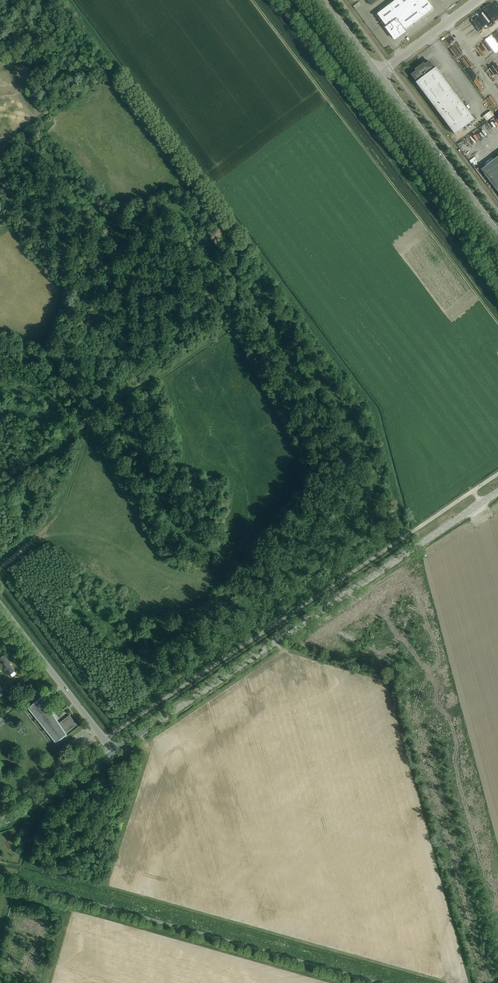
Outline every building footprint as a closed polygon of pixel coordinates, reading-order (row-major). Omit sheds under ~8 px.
[(377,13),(386,25),(385,26),(385,27),(386,26),(394,37),(396,37),(405,30),(406,31),(406,30),(405,29),(433,8),(427,0),(395,0),(377,13)] [(434,67),(429,61),(424,65),(423,63),(416,69),(417,70),(412,74),(417,80),(416,82),(455,134),(475,119),(436,67),(434,68),(434,67)] [(478,158),(487,151),(476,136),(467,143),(478,158)] [(481,169),(497,192),(497,156),(481,169)] [(10,674),(12,676),(16,673),(14,671),(14,670),(9,664),(10,663),(4,654),(3,655),(0,657),(0,661),(2,664),(0,665),(8,675),(10,674)] [(46,710),(39,701),(40,699),(30,707),(56,741),(63,733),(64,734),(77,724),(69,715),(58,724),(56,721),(57,720),(48,709),(46,710)]
